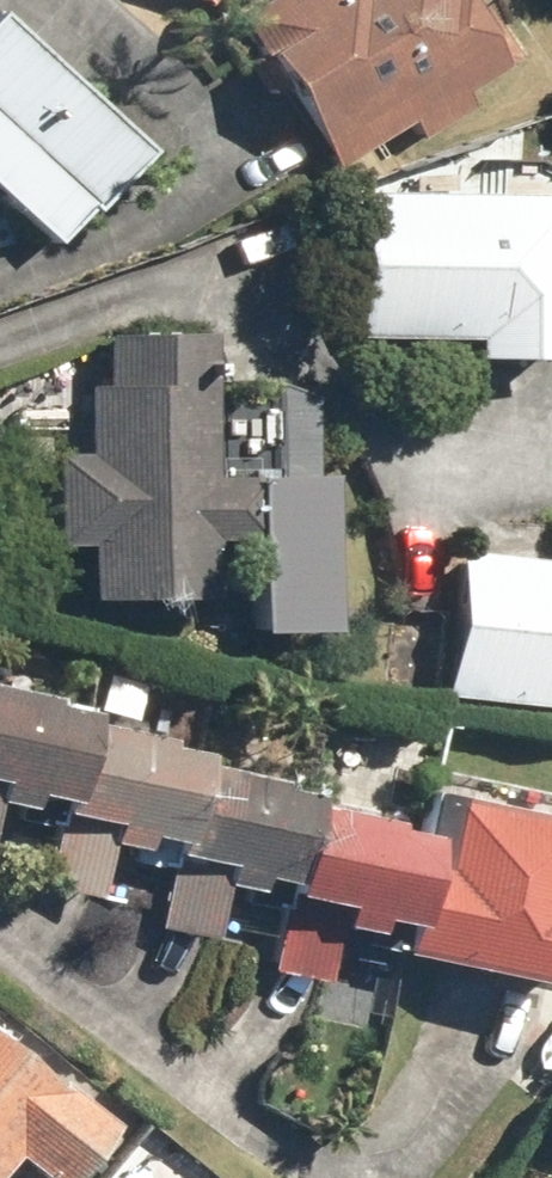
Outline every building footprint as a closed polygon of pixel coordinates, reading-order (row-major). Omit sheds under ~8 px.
[(507,46),(475,0),(262,0),(243,13),(341,153),(420,99),(433,117),(465,95),(455,82),(507,46)] [(2,2),(0,3),(0,176),(69,237),(157,139),(2,2)] [(551,359),(551,192),(377,182),(369,328),(479,334),(478,355),(551,359)] [(256,440),(220,439),(224,328),(101,324),(97,445),(71,445),(68,533),(95,534),(93,588),(216,592),(218,527),(253,528),(256,440)] [(353,468),(272,462),(262,613),(343,619),(353,468)] [(463,548),(454,690),(551,696),(551,554),(463,548)] [(407,943),(551,971),(551,804),(462,786),(454,824),(0,679),(0,833),(6,815),(54,830),(41,870),(109,892),(119,861),(164,875),(151,914),(225,938),(241,890),(298,908),(280,962),(333,979),(351,925),(407,943)] [(18,1146),(61,1177),(70,1177),(125,1106),(0,1011),(0,1170),(18,1146)] [(178,1166),(168,1177),(192,1177),(178,1166)]
